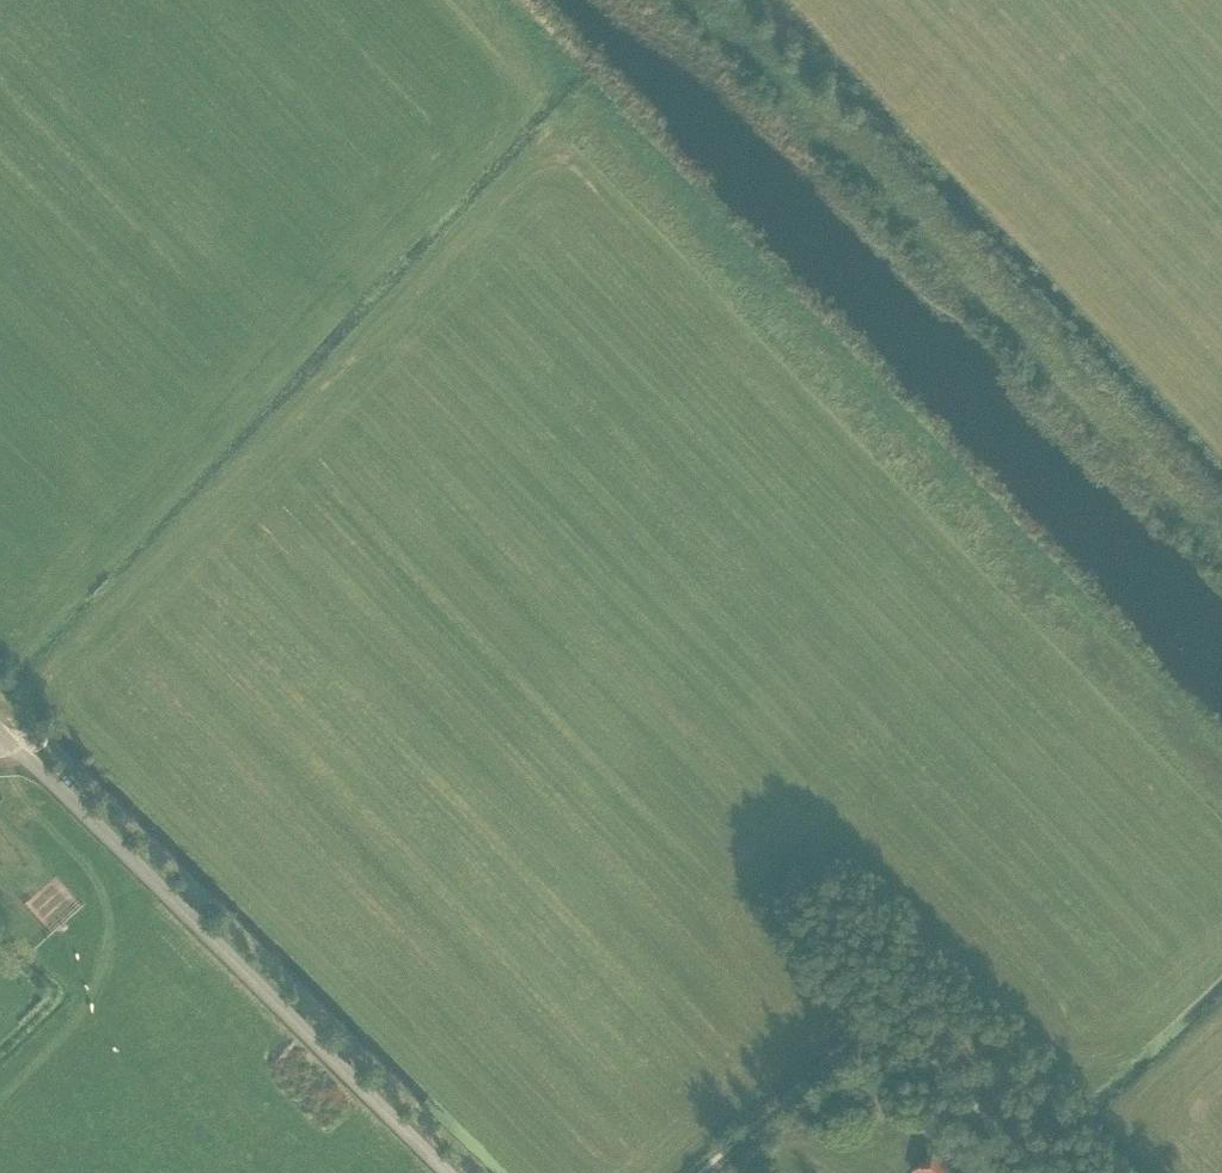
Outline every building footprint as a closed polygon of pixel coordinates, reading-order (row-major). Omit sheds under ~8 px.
[(914,1171),(916,1172),(956,1172),(935,1151),(914,1171)]
